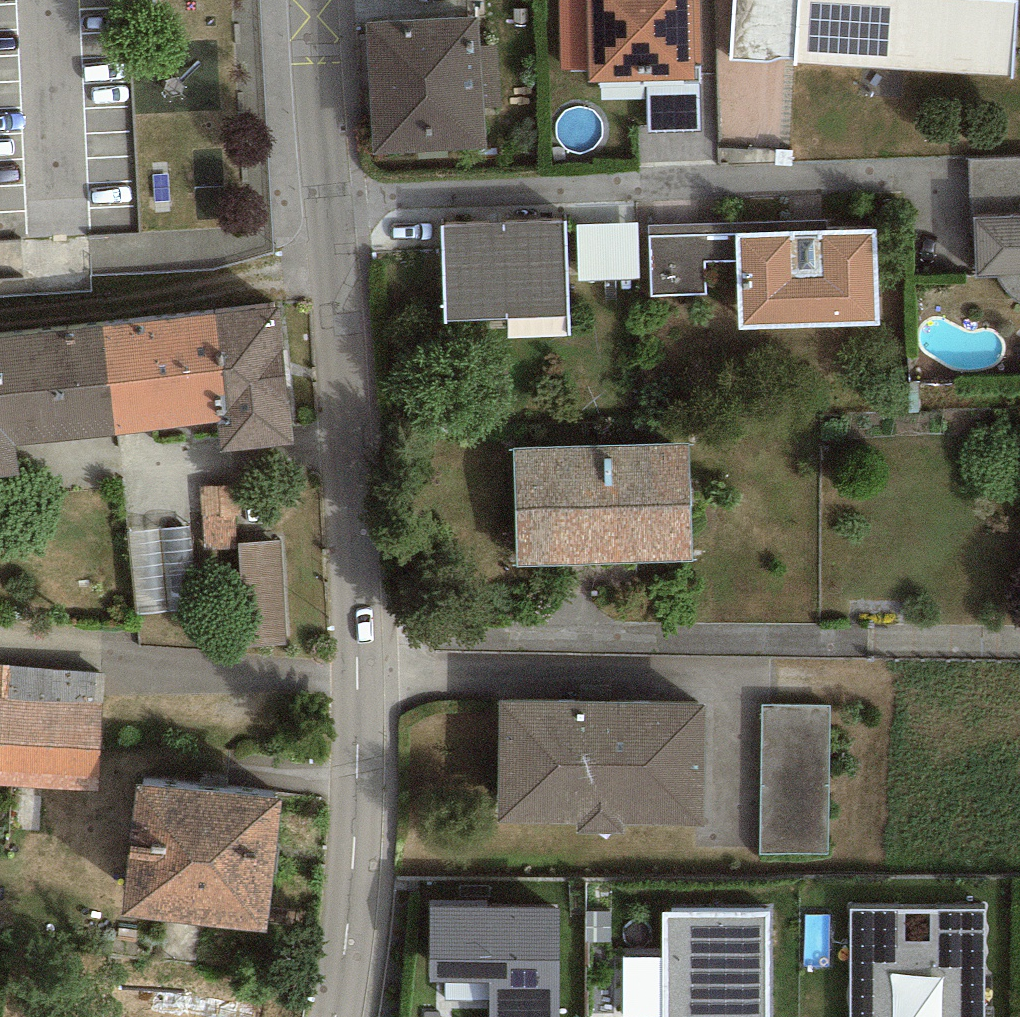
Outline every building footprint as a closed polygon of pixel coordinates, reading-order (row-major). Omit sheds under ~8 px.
[(561,69),(589,69),(589,82),(695,80),(695,65),(707,64),(706,0),(560,0),(561,69)] [(732,61),(776,63),(776,58),(796,59),(798,0),(734,0),(732,61)] [(987,0),(798,0),(796,59),(795,63),(1012,77),(1017,2),(987,0)] [(486,149),(484,107),(501,106),(498,46),(481,46),(479,17),(367,23),(373,154),(486,149)] [(698,85),(648,87),(649,132),(700,131),(698,85)] [(973,219),(1019,217),(1019,157),(970,159),(973,219)] [(973,219),(976,276),(997,276),(1001,286),(1010,297),(1019,302),(1019,217),(973,219)] [(565,221),(441,226),(445,321),(569,316),(565,221)] [(650,225),(650,237),(737,235),(827,233),(827,221),(650,225)] [(638,223),(577,226),(579,281),(640,279),(638,223)] [(827,233),(737,235),(738,261),(739,329),(878,326),(876,232),(827,233)] [(738,261),(737,235),(650,237),(651,296),(706,294),(705,262),(738,261)] [(279,308),(217,314),(229,422),(218,423),(221,453),(294,445),(279,308)] [(217,314),(103,327),(115,434),(218,423),(229,422),(217,314)] [(0,337),(0,477),(17,475),(14,445),(115,434),(103,327),(0,337)] [(689,445),(513,448),(516,567),(692,564),(689,445)] [(206,478),(209,536),(237,535),(234,477),(206,478)] [(292,633),(288,530),(245,531),(248,634),(292,633)] [(0,666),(0,787),(99,792),(105,671),(0,666)] [(703,703),(502,700),(500,825),(701,828),(703,703)] [(830,704),(762,704),(762,854),(829,854),(830,704)] [(283,802),(136,785),(121,917),(267,934),(283,802)] [(430,908),(430,982),(490,982),(490,1016),(559,1016),(559,908),(430,908)] [(850,910),(850,1016),(984,1016),(984,911),(850,910)] [(662,913),(663,1016),(769,1016),(768,912),(662,913)]
